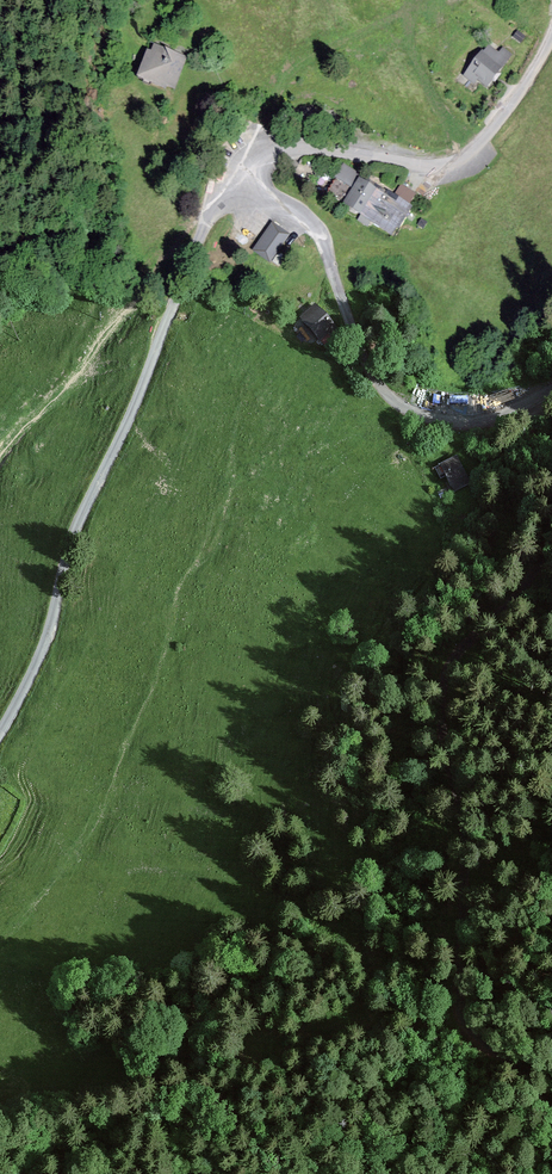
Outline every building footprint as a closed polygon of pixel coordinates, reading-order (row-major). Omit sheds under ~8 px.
[(183,51),(152,44),(144,80),(175,87),(183,51)] [(487,45),(466,74),(493,94),(515,65),(487,45)] [(344,163),(328,192),(342,199),(358,170),(344,163)] [(400,203),(359,181),(343,212),(384,234),(400,203)] [(272,221),(253,247),(273,261),(292,235),(272,221)] [(314,305),(297,321),(319,344),(336,328),(314,305)] [(460,459),(444,469),(456,491),(472,481),(460,459)]
